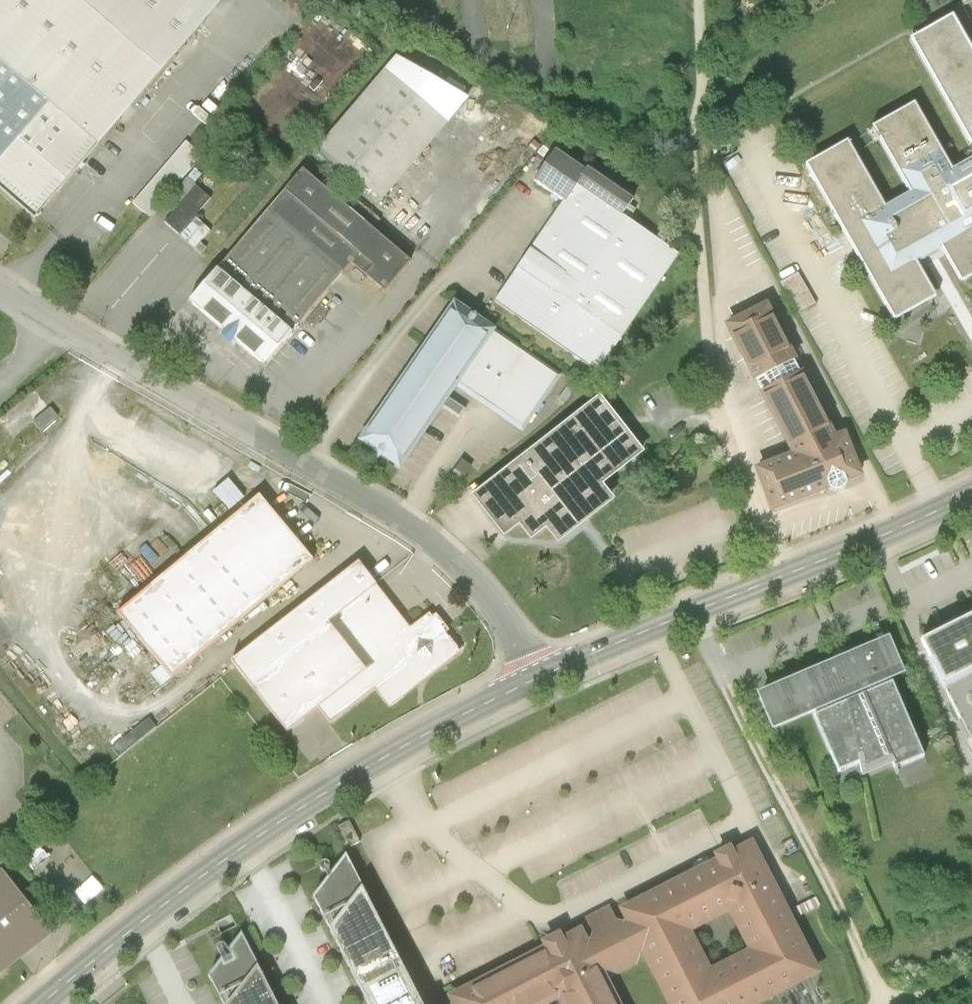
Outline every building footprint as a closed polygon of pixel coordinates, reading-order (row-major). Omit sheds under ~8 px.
[(36,219),(221,0),(0,0),(0,189),(36,219)] [(964,36),(954,17),(913,41),(971,143),(971,49),(964,36)] [(396,62),(319,153),(382,204),(467,102),(396,62)] [(954,173),(915,105),(874,129),(913,196),(888,210),(849,141),(807,165),(851,242),(898,322),(937,299),(918,266),(943,251),(963,285),(971,280),(971,163),(954,173)] [(132,202),(148,217),(198,161),(182,146),(132,202)] [(567,205),(579,187),(626,218),(636,203),(559,152),(537,185),(567,205)] [(205,156),(151,222),(169,237),(223,171),(205,156)] [(411,259),(303,166),(190,297),(266,363),(352,263),(384,290),(411,259)] [(626,218),(579,187),(567,205),(501,306),(603,372),(681,254),(626,218)] [(779,282),(796,313),(816,303),(798,271),(779,282)] [(768,306),(729,325),(794,455),(758,471),(773,511),(828,490),(829,492),(834,494),(845,490),(847,485),(846,483),(861,477),(845,437),(835,440),(768,306)] [(453,307),(365,441),(403,466),(456,385),(524,429),(559,377),(453,307)] [(605,403),(478,499),(507,537),(523,524),(535,539),(550,527),(560,541),(611,503),(600,487),(643,455),(605,403)] [(229,513),(246,500),(229,477),(211,490),(229,513)] [(259,496),(118,617),(173,680),(314,560),(259,496)] [(230,662),(247,683),(249,686),(379,586),(360,562),(230,662)] [(379,586),(249,686),(286,734),(320,708),(332,724),(377,689),(390,705),(456,654),(440,633),(443,630),(437,622),(432,625),(427,619),(413,630),(379,586)] [(921,641),(971,743),(971,616),(921,641)] [(834,669),(760,700),(774,734),(815,716),(840,774),(859,766),(861,769),(863,775),(891,763),(894,772),(927,757),(893,680),(906,674),(892,644),(834,669)] [(112,750),(119,759),(157,729),(149,720),(112,750)] [(351,822),(339,827),(349,849),(361,844),(351,822)] [(50,849),(67,870),(80,860),(63,839),(50,849)] [(622,909),(633,931),(642,949),(669,1003),(763,1003),(819,976),(754,842),(622,909)] [(34,874),(53,859),(46,850),(27,865),(34,874)] [(346,858),(310,907),(358,1003),(420,1003),(346,858)] [(0,870),(0,976),(53,935),(1,868),(0,870)] [(595,925),(590,953),(599,971),(605,968),(616,972),(634,964),(637,951),(642,949),(633,931),(610,918),(602,921),(595,925)] [(578,932),(448,1000),(450,1003),(554,1003),(559,1001),(561,1003),(615,1003),(578,932)] [(241,937),(230,953),(226,945),(222,943),(218,946),(218,951),(223,962),(210,979),(223,1003),(278,1003),(241,937)]
